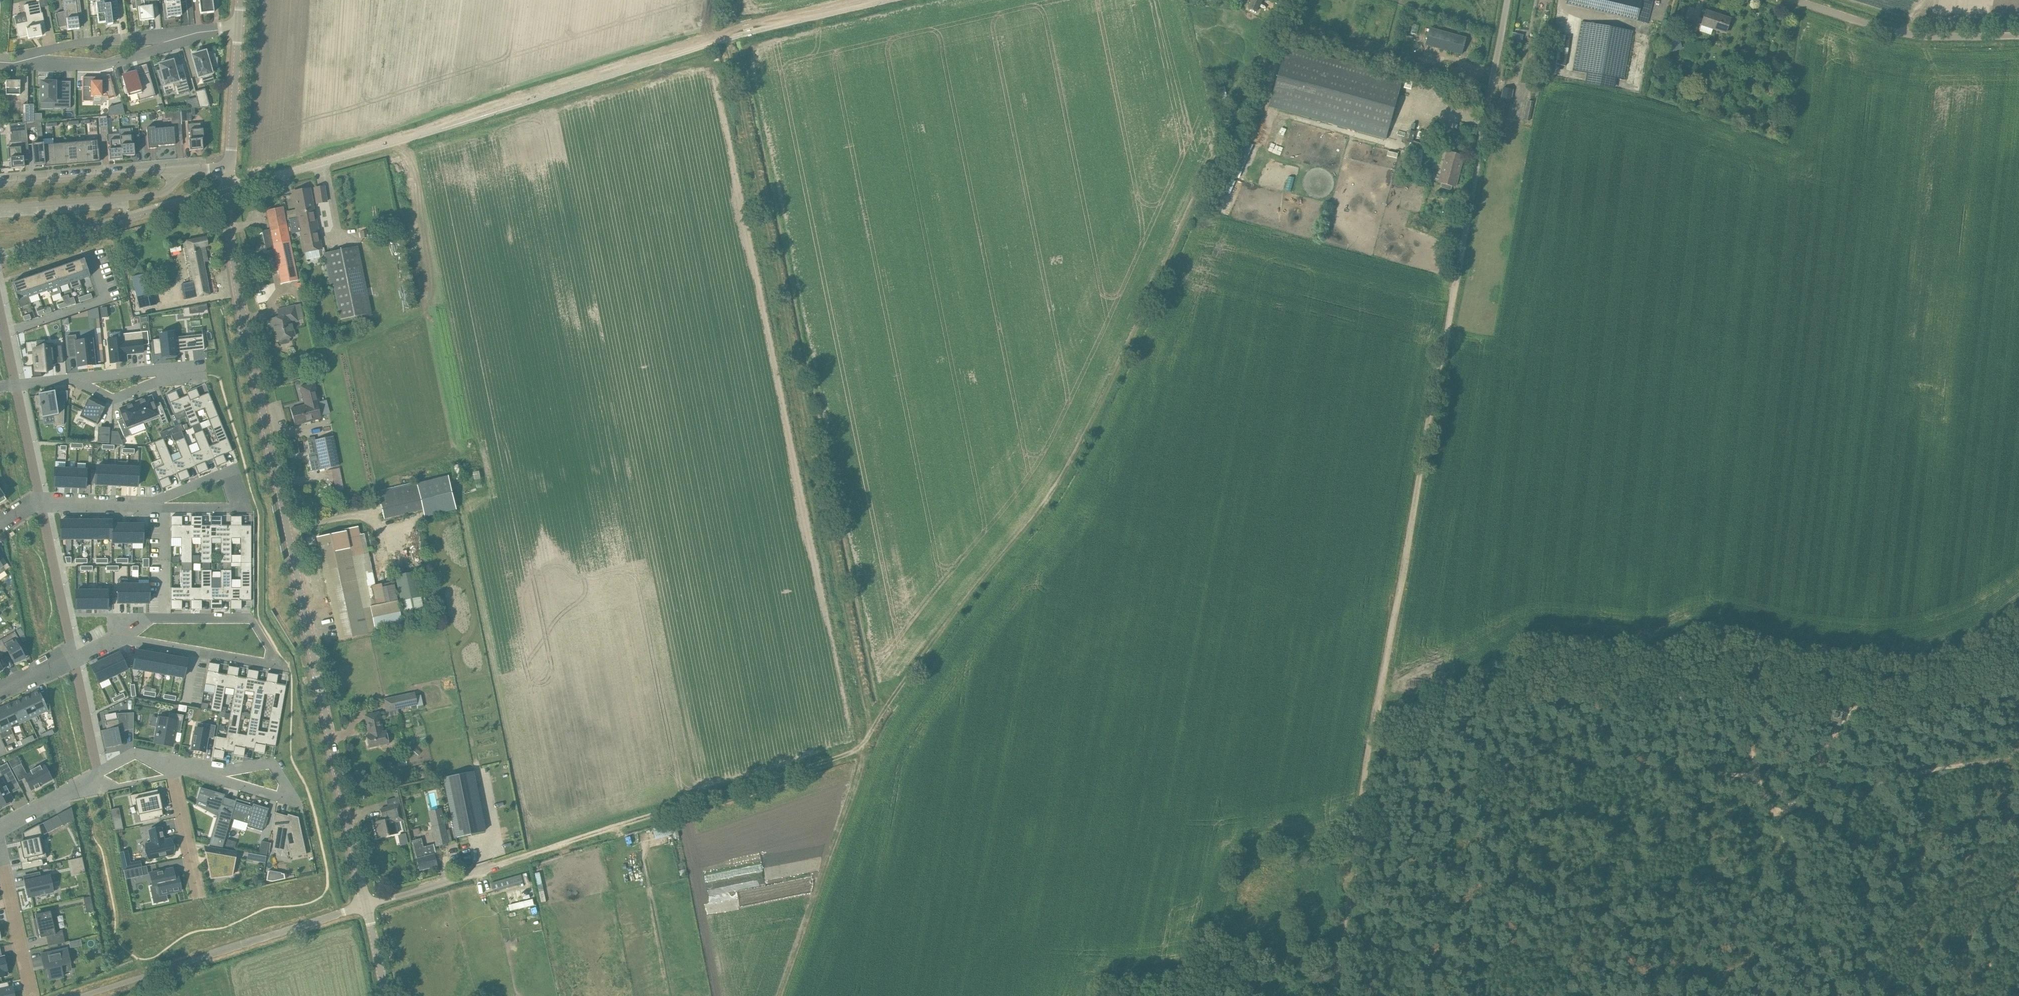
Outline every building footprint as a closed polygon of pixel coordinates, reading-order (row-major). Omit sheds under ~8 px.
[(66,12),(64,12),(55,14),(58,28),(67,26),(68,30),(79,29),(78,23),(82,23),(80,0),(64,0),(66,12)] [(117,0),(105,0),(106,4),(96,6),(98,23),(105,22),(106,25),(111,24),(110,21),(119,20),(117,0)] [(152,2),(159,1),(159,0),(136,0),(131,1),(132,9),(136,8),(138,26),(149,25),(148,20),(154,19),(152,2)] [(185,0),(165,0),(166,10),(164,11),(165,20),(174,19),(174,17),(181,16),(179,2),(185,1),(185,0)] [(200,14),(214,12),(212,0),(199,0),(200,14)] [(1249,8),(1257,12),(1263,0),(1253,0),(1249,8)] [(1567,1),(1637,17),(1641,0),(1567,0),(1567,1)] [(41,13),(39,2),(23,5),(25,13),(27,22),(15,24),(18,38),(28,36),(28,39),(42,36),(41,33),(46,32),(42,13),(41,13)] [(1731,19),(1706,11),(1703,20),(1701,25),(1726,33),(1727,28),(1731,19)] [(1634,31),(1581,21),(1579,35),(1586,36),(1579,72),(1624,81),(1634,31)] [(1698,23),(1690,21),(1686,33),(1694,36),(1698,23)] [(1466,38),(1430,28),(1426,45),(1461,54),(1466,38)] [(1555,51),(1567,53),(1570,36),(1559,33),(1555,51)] [(1683,48),(1680,39),(1667,43),(1670,52),(1683,48)] [(192,55),(198,77),(215,73),(215,67),(217,67),(217,58),(215,57),(215,54),(206,54),(205,51),(192,55)] [(1433,148),(1449,92),(1298,51),(1283,107),(1284,107),(1285,105),(1433,146),(1433,148)] [(1395,57),(1384,54),(1382,61),(1393,64),(1395,57)] [(170,62),(169,60),(161,62),(162,64),(159,65),(161,71),(159,72),(161,79),(163,79),(165,85),(173,83),(176,96),(190,92),(184,72),(176,74),(173,61),(170,62)] [(132,73),(132,71),(125,73),(125,75),(122,75),(125,87),(123,87),(125,94),(127,94),(128,97),(137,94),(137,96),(140,97),(146,96),(150,98),(156,96),(149,73),(141,75),(141,73),(140,73),(136,74),(136,72),(132,73)] [(17,76),(17,77),(13,77),(13,81),(6,81),(6,95),(19,95),(19,100),(28,100),(28,77),(17,77),(17,76)] [(95,82),(95,77),(83,77),(83,97),(107,97),(108,99),(116,97),(111,79),(101,82),(95,82)] [(70,108),(70,85),(55,85),(55,81),(47,81),(47,82),(41,82),(41,102),(54,102),(54,108),(70,108)] [(1225,86),(1216,88),(1221,107),(1230,105),(1225,86)] [(210,107),(205,89),(195,92),(199,108),(210,107)] [(1533,102),(1527,101),(1524,120),(1529,121),(1533,102)] [(122,103),(108,107),(109,115),(125,114),(122,103)] [(23,122),(26,122),(34,122),(34,104),(23,104),(23,122)] [(180,110),(182,125),(181,122),(191,121),(191,116),(195,115),(194,108),(180,110)] [(172,125),(182,125),(180,110),(164,111),(165,119),(171,118),(172,125)] [(107,116),(99,116),(101,133),(108,133),(107,116)] [(9,148),(7,148),(8,159),(10,159),(11,169),(18,168),(24,168),(24,167),(23,157),(21,157),(21,154),(22,154),(29,154),(28,145),(27,128),(26,123),(26,122),(26,123),(18,123),(19,141),(9,142),(9,148)] [(195,151),(203,150),(202,140),(204,140),(203,129),(201,129),(200,123),(187,124),(188,131),(190,131),(190,140),(188,140),(189,151),(195,151)] [(155,129),(155,127),(147,128),(148,149),(157,148),(157,146),(175,145),(174,127),(155,129)] [(120,134),(122,160),(122,157),(134,156),(134,145),(132,145),(131,136),(130,128),(120,129),(120,134)] [(108,135),(107,135),(108,141),(110,141),(110,150),(108,150),(109,160),(115,159),(115,160),(122,160),(120,134),(119,134),(108,135)] [(45,165),(43,140),(42,136),(37,137),(38,144),(32,144),(34,165),(45,165)] [(49,166),(55,165),(54,144),(44,145),(44,143),(43,143),(43,140),(45,165),(49,164),(49,166)] [(86,142),(88,163),(99,162),(97,141),(86,142)] [(65,143),(66,165),(77,164),(75,142),(65,143)] [(77,164),(88,163),(86,142),(75,142),(77,164)] [(55,165),(66,165),(65,143),(54,144),(55,165)] [(1464,156),(1447,152),(1439,182),(1442,183),(1441,186),(1442,187),(1450,190),(1451,189),(1452,186),(1455,187),(1464,156)] [(326,202),(324,187),(314,188),(316,203),(326,202)] [(299,221),(316,219),(310,189),(293,192),(298,217),(299,221)] [(283,207),(267,210),(271,231),(279,230),(280,234),(288,233),(283,207)] [(298,217),(289,219),(292,233),(301,231),(305,252),(322,249),(316,219),(299,221),(298,217)] [(271,232),(270,232),(272,239),(272,243),(273,243),(273,244),(279,271),(287,269),(290,281),(298,280),(290,240),(288,233),(280,234),(279,230),(271,231),(271,232)] [(191,281),(181,283),(185,299),(210,294),(209,288),(204,262),(208,261),(205,246),(208,246),(206,237),(183,242),(185,252),(191,281)] [(357,246),(324,253),(331,286),(333,286),(340,319),(368,314),(371,313),(357,246)] [(84,259),(73,262),(81,286),(82,286),(80,280),(90,277),(84,259)] [(63,266),(71,289),(81,286),(73,262),(63,266)] [(63,266),(53,269),(59,287),(69,284),(71,290),(71,289),(63,266)] [(53,269),(43,273),(49,291),(51,296),(61,293),(59,287),(53,269)] [(49,291),(43,273),(32,276),(38,294),(49,291)] [(28,298),(38,294),(32,276),(22,280),(28,298)] [(152,288),(149,278),(134,281),(137,292),(140,306),(142,305),(143,310),(156,307),(155,302),(156,302),(153,288),(152,288)] [(22,280),(12,283),(20,308),(30,304),(22,280)] [(275,326),(273,327),(276,341),(279,340),(280,343),(280,344),(281,344),(288,343),(289,341),(289,338),(292,337),(291,336),(294,336),(290,316),(297,314),(295,306),(277,310),(279,317),(274,318),(275,326)] [(89,318),(98,316),(97,307),(88,308),(89,318)] [(147,331),(123,334),(124,335),(126,354),(143,352),(142,345),(149,344),(147,331)] [(174,332),(159,334),(161,358),(176,356),(176,351),(187,350),(187,351),(203,349),(204,350),(203,334),(202,334),(174,337),(174,332)] [(123,338),(108,339),(110,363),(127,361),(126,354),(124,335),(123,334),(123,338)] [(75,354),(75,355),(77,357),(78,367),(95,365),(92,339),(76,341),(75,335),(66,336),(69,358),(69,355),(75,354)] [(32,377),(31,377),(31,378),(43,376),(43,375),(41,376),(41,370),(51,369),(50,358),(54,358),(55,364),(63,363),(61,345),(53,346),(53,343),(44,344),(45,348),(34,349),(36,367),(32,367),(32,365),(31,365),(32,377)] [(300,387),(305,405),(291,409),(295,426),(321,419),(320,416),(329,414),(325,400),(319,402),(314,383),(300,387)] [(196,388),(186,393),(187,395),(199,424),(200,423),(195,412),(204,409),(208,420),(218,416),(209,393),(208,393),(200,396),(196,388)] [(56,401),(54,391),(39,394),(39,395),(35,396),(37,406),(40,405),(40,406),(41,406),(42,417),(54,415),(56,426),(64,425),(64,401),(56,401)] [(166,395),(174,415),(184,411),(190,427),(192,427),(199,424),(187,395),(179,399),(176,391),(166,395)] [(151,396),(135,402),(143,423),(159,417),(162,425),(168,422),(160,403),(154,405),(151,396)] [(79,417),(96,425),(100,417),(101,414),(102,414),(105,408),(99,405),(98,405),(95,403),(87,399),(84,406),(83,409),(79,417)] [(123,419),(118,421),(124,438),(131,435),(128,429),(143,423),(135,402),(119,409),(123,419)] [(218,416),(208,420),(218,443),(209,446),(214,458),(213,459),(217,467),(227,462),(223,454),(232,451),(233,451),(218,416)] [(199,424),(192,427),(195,433),(202,430),(200,423),(199,424)] [(181,424),(175,426),(178,433),(183,430),(181,424)] [(175,426),(167,430),(170,436),(178,433),(175,426)] [(199,450),(191,454),(196,466),(195,466),(198,474),(208,470),(205,462),(213,459),(214,458),(209,446),(202,430),(195,433),(193,434),(199,450)] [(110,431),(98,431),(97,443),(109,443),(110,431)] [(123,445),(118,431),(111,431),(111,444),(123,445)] [(325,437),(314,440),(321,470),(332,467),(339,466),(333,436),(325,437)] [(181,458),(172,461),(177,473),(177,474),(180,482),(190,477),(187,469),(195,466),(196,466),(191,454),(184,437),(174,441),(181,458)] [(163,465),(153,469),(162,489),(172,485),(169,477),(177,474),(177,473),(172,461),(163,438),(153,442),(163,465)] [(96,466),(95,484),(106,485),(107,467),(96,466)] [(107,467),(106,485),(117,485),(117,467),(107,467)] [(117,485),(127,486),(128,468),(117,467),(117,485)] [(55,468),(54,486),(65,487),(65,469),(55,468)] [(128,468),(127,486),(137,486),(138,468),(128,468)] [(332,470),(327,471),(329,481),(334,480),(341,479),(339,468),(332,470)] [(65,469),(65,487),(75,487),(76,469),(65,469)] [(76,469),(75,487),(85,488),(86,470),(76,469)] [(341,479),(334,480),(336,491),(343,489),(341,479)] [(416,483),(377,493),(384,519),(422,509),(417,486),(416,483)] [(181,538),(181,563),(191,563),(191,538),(191,525),(182,525),(182,516),(171,516),(171,538),(181,538)] [(191,516),(191,563),(191,538),(201,538),(201,563),(211,563),(211,516),(211,525),(202,525),(202,516),(191,516)] [(211,516),(211,563),(211,538),(221,538),(221,563),(231,563),(231,516),(230,516),(230,525),(221,525),(221,516),(211,516)] [(231,516),(231,563),(231,538),(241,538),(240,563),(251,563),(251,525),(250,525),(241,525),(241,516),(231,516)] [(60,521),(60,539),(71,539),(71,521),(60,521)] [(71,521),(71,539),(81,539),(81,521),(71,521)] [(81,521),(81,539),(91,539),(91,521),(81,521)] [(91,521),(91,539),(102,539),(102,521),(91,521)] [(102,521),(102,539),(111,539),(111,532),(112,532),(112,525),(112,521),(102,521)] [(111,532),(111,539),(111,543),(122,543),(122,525),(112,525),(112,532),(111,532)] [(122,525),(122,543),(132,543),(132,525),(122,525)] [(132,525),(132,543),(143,543),(143,525),(132,525)] [(359,534),(357,526),(344,529),(344,531),(330,534),(321,536),(343,639),(403,626),(394,584),(382,587),(386,603),(370,607),(355,535),(359,534)] [(550,535),(561,534),(560,527),(549,528),(550,535)] [(5,571),(10,567),(0,553),(0,573),(5,571)] [(231,570),(231,609),(241,609),(241,601),(250,601),(251,601),(251,570),(251,563),(240,563),(240,570),(240,588),(231,588),(231,570)] [(171,609),(182,609),(182,601),(191,601),(191,588),(191,570),(181,570),(181,588),(171,588),(171,609)] [(200,570),(200,588),(191,588),(191,601),(191,609),(202,609),(202,601),(211,601),(211,588),(211,570),(200,570)] [(211,570),(211,609),(221,609),(221,601),(230,601),(230,609),(231,609),(231,570),(221,570),(221,577),(211,577),(211,570)] [(424,610),(416,571),(395,575),(403,615),(424,610)] [(117,585),(117,603),(128,603),(128,585),(117,585)] [(128,585),(128,603),(138,603),(138,585),(128,585)] [(138,585),(138,603),(149,603),(149,585),(138,585)] [(76,591),(76,609),(86,609),(86,591),(76,591)] [(86,591),(86,609),(97,609),(97,591),(86,591)] [(97,591),(97,609),(101,609),(107,609),(107,591),(97,591)] [(7,651),(14,663),(25,656),(18,645),(21,643),(15,632),(0,640),(0,651),(2,654),(7,651)] [(136,651),(133,668),(143,670),(146,652),(136,651)] [(146,652),(143,670),(153,672),(156,654),(146,652)] [(120,653),(110,657),(117,674),(127,669),(120,653)] [(156,654),(153,672),(163,673),(166,656),(156,654)] [(166,656),(163,673),(173,675),(176,658),(166,656)] [(100,662),(108,678),(117,674),(110,657),(100,662)] [(176,658),(173,675),(184,677),(187,659),(176,658)] [(100,662),(91,666),(99,682),(108,678),(100,662)] [(225,687),(229,666),(228,666),(227,674),(218,673),(219,664),(209,663),(205,684),(215,686),(211,710),(221,712),(225,687)] [(244,690),(248,670),(248,669),(246,678),(237,676),(239,668),(229,666),(225,687),(235,689),(230,713),(240,714),(244,690)] [(248,670),(240,714),(241,714),(245,691),(254,692),(250,717),(260,719),(268,673),(267,673),(266,681),(257,680),(258,671),(248,670)] [(268,673),(260,719),(264,694),(274,696),(269,720),(279,722),(280,722),(281,711),(286,685),(285,685),(285,684),(285,685),(283,684),(276,683),(278,675),(268,673)] [(41,695),(38,689),(37,689),(39,692),(30,696),(38,715),(51,709),(47,692),(41,695)] [(416,704),(414,693),(394,697),(397,708),(416,704)] [(421,695),(414,696),(416,704),(417,707),(423,706),(421,695)] [(30,696),(20,700),(29,719),(38,715),(30,696)] [(20,700),(11,705),(20,724),(29,719),(20,700)] [(2,709),(11,728),(20,724),(11,705),(2,709)] [(1,732),(11,728),(2,709),(0,710),(0,731),(1,732)] [(383,732),(379,712),(365,715),(369,735),(366,735),(369,748),(388,743),(385,731),(383,732)] [(102,730),(106,748),(121,745),(119,732),(127,730),(126,713),(117,714),(118,718),(105,721),(106,729),(102,730)] [(159,717),(155,743),(172,746),(176,721),(182,722),(183,715),(170,713),(168,719),(159,717)] [(216,736),(212,757),(223,759),(224,754),(224,751),(233,752),(234,752),(237,733),(241,714),(240,714),(230,713),(226,738),(216,736)] [(233,752),(233,755),(244,756),(245,748),(249,749),(254,750),(253,752),(254,752),(260,719),(250,717),(247,734),(237,733),(234,752),(233,752)] [(260,719),(254,752),(264,754),(266,745),(274,747),(275,747),(279,722),(269,720),(267,732),(258,730),(260,719)] [(193,734),(192,743),(193,743),(192,749),(204,752),(207,736),(213,738),(215,726),(208,725),(207,730),(196,728),(195,735),(193,734)] [(415,748),(411,753),(415,757),(420,752),(415,748)] [(12,791),(20,787),(7,762),(0,766),(0,774),(0,775),(0,807),(2,806),(3,808),(10,804),(9,802),(13,800),(8,792),(12,791)] [(27,774),(21,764),(12,768),(19,781),(25,778),(31,791),(35,789),(35,790),(40,787),(40,786),(52,780),(44,765),(40,767),(40,765),(30,771),(31,772),(27,774)] [(237,799),(236,799),(233,808),(221,804),(224,794),(200,787),(195,805),(196,805),(217,816),(208,845),(222,847),(237,799)] [(154,794),(154,790),(130,795),(132,806),(136,805),(138,815),(139,815),(140,822),(160,818),(159,810),(162,810),(159,793),(154,794)] [(246,827),(262,831),(263,827),(265,828),(268,818),(266,817),(268,808),(253,804),(252,807),(236,802),(231,819),(247,823),(246,827)] [(404,820),(400,803),(380,809),(383,817),(385,817),(386,820),(374,822),(377,838),(398,833),(396,822),(404,820)] [(57,815),(63,825),(74,820),(71,807),(57,815)] [(274,815),(271,828),(278,829),(274,848),(289,850),(291,857),(306,854),(298,817),(288,814),(286,818),(274,815)] [(121,819),(113,821),(115,828),(123,827),(121,819)] [(482,819),(453,825),(455,837),(484,831),(482,819)] [(42,838),(39,824),(22,833),(23,840),(23,841),(21,842),(22,846),(21,847),(17,848),(21,864),(47,858),(46,854),(43,854),(39,838),(42,838)] [(448,843),(443,824),(432,826),(436,846),(448,843)] [(149,830),(151,843),(145,844),(149,859),(173,854),(170,839),(163,840),(162,836),(163,836),(161,828),(149,830)] [(405,833),(397,835),(400,845),(408,843),(405,833)] [(423,847),(421,838),(412,840),(417,859),(416,859),(419,870),(437,865),(434,855),(436,855),(434,844),(423,847)] [(261,841),(258,853),(267,855),(269,842),(261,841)] [(223,874),(224,875),(224,874),(230,875),(230,876),(231,876),(232,875),(231,875),(232,871),(232,870),(234,856),(236,856),(236,855),(221,852),(212,851),(205,850),(205,849),(205,850),(205,851),(206,858),(207,858),(210,874),(211,874),(210,872),(217,873),(216,873),(217,873),(223,874)] [(261,854),(248,852),(247,860),(260,862),(261,854)] [(70,868),(83,865),(82,857),(68,860),(70,868)] [(140,860),(122,864),(123,870),(142,866),(140,860)] [(141,867),(123,870),(125,879),(143,876),(141,867)] [(152,887),(157,886),(159,896),(181,891),(178,877),(174,878),(172,868),(149,873),(152,887)] [(39,873),(28,875),(29,879),(24,880),(28,897),(53,892),(49,875),(40,877),(39,873)] [(524,883),(521,875),(491,883),(494,892),(524,883)] [(531,897),(507,904),(509,911),(533,904),(531,897)] [(37,937),(40,936),(40,938),(46,936),(48,946),(65,943),(62,930),(59,930),(57,919),(52,920),(51,916),(56,915),(56,914),(51,915),(50,911),(35,914),(36,918),(33,919),(37,937)] [(80,939),(69,942),(70,947),(82,945),(80,939)] [(41,954),(44,970),(47,969),(50,980),(63,977),(61,966),(70,964),(67,948),(41,954)] [(0,983),(0,995),(13,995),(11,988),(9,988),(8,982),(0,983)]
